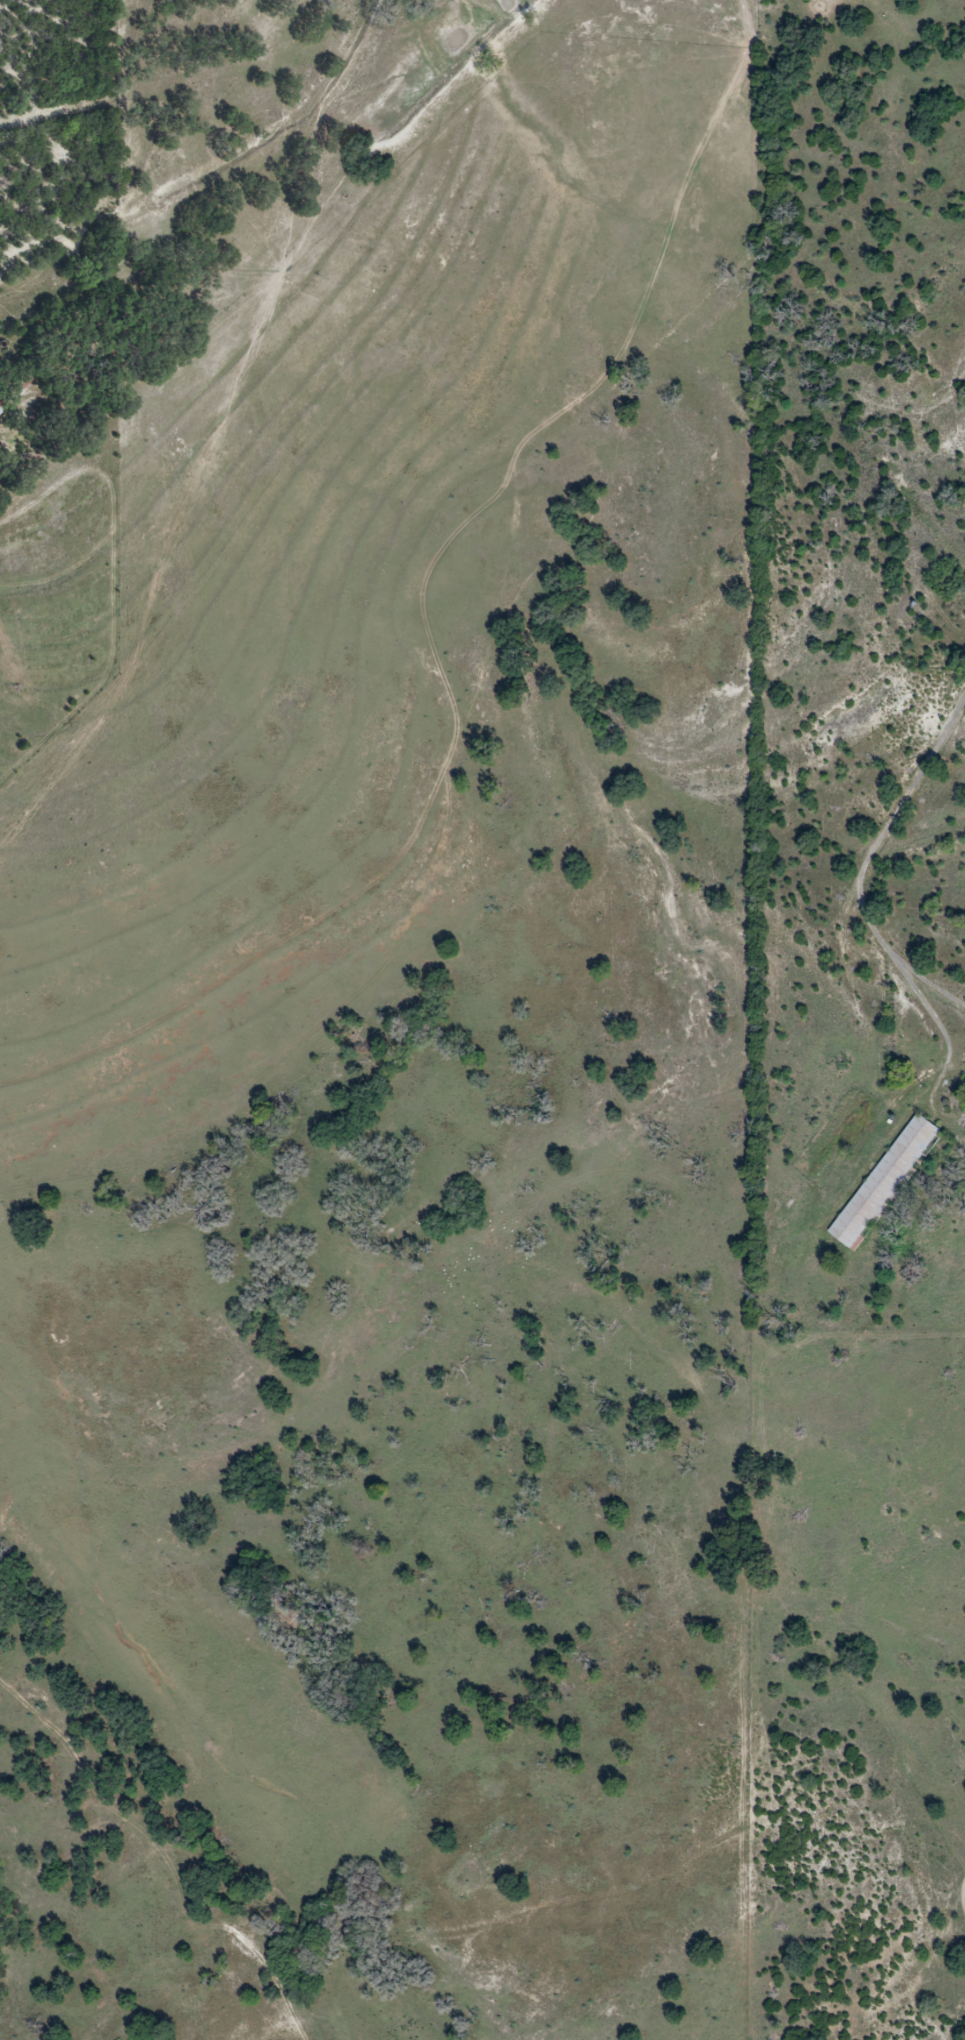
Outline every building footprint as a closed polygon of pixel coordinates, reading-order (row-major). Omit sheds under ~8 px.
[(828,1232),(853,1250),(942,1131),(917,1113),(828,1232)]
